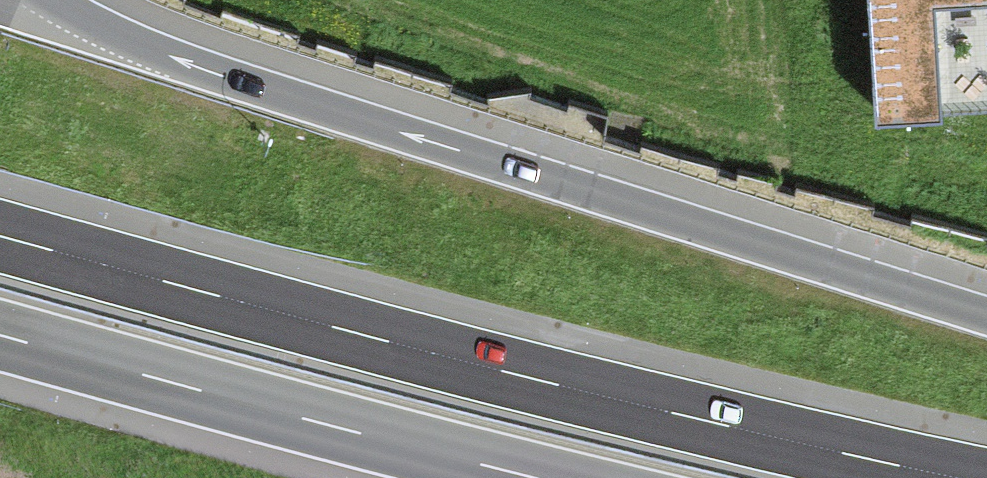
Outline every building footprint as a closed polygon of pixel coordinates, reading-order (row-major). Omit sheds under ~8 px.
[(875,112),(986,105),(986,0),(868,0),(875,112)]
